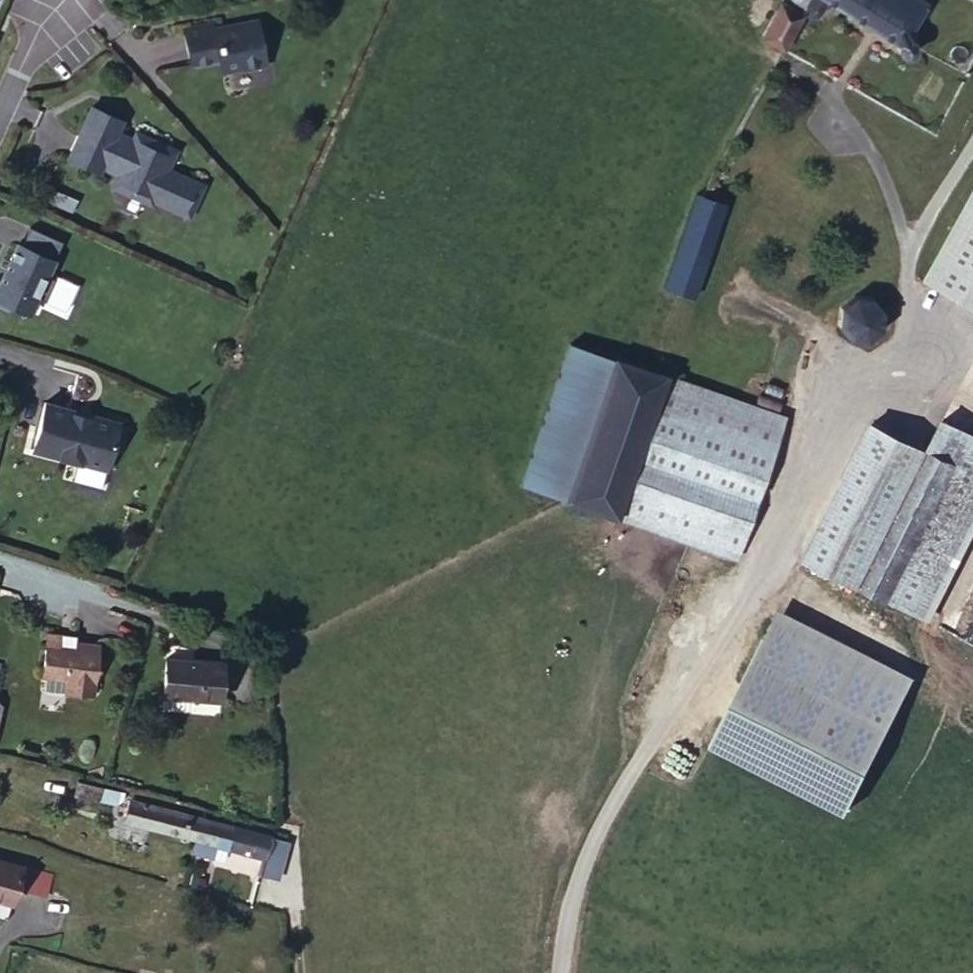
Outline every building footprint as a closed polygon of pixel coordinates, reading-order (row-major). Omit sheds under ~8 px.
[(788,1),(785,0),(748,0),(736,22),(769,40),(788,1)] [(882,21),(884,26),(884,30),(886,35),(892,38),(896,39),(903,37),(906,34),(908,26),(908,21),(902,16),(908,0),(830,0),(882,21)] [(217,34),(187,38),(193,74),(220,70),(222,79),(228,83),(245,80),(246,82),(262,81),(268,78),(263,35),(235,37),(236,40),(218,43),(217,34)] [(124,131),(93,119),(73,172),(103,185),(105,180),(124,186),(118,199),(158,215),(179,160),(140,144),(137,153),(119,145),(124,131)] [(972,132),(906,274),(972,304),(972,132)] [(649,285),(669,291),(678,293),(708,190),(679,180),(649,285)] [(32,236),(30,240),(48,247),(50,243),(32,236)] [(0,288),(0,318),(13,323),(16,315),(34,322),(40,306),(49,309),(58,287),(50,283),(64,249),(50,243),(48,247),(30,240),(24,254),(19,252),(4,289),(0,288)] [(848,283),(841,284),(837,286),(833,288),(828,293),(824,299),(822,307),(820,315),(820,320),(823,326),(827,329),(834,335),(840,335),(849,335),(857,331),(862,324),(867,313),(867,305),(864,297),(860,290),(856,286),(848,283)] [(591,391),(602,357),(556,343),(545,379),(591,391)] [(625,455),(651,371),(602,357),(591,391),(576,438),(555,503),(606,516),(625,455)] [(769,405),(651,371),(625,455),(742,488),(769,405)] [(576,438),(591,391),(545,379),(531,425),(576,438)] [(120,448),(48,425),(34,470),(106,493),(120,448)] [(555,503),(576,438),(531,425),(511,491),(555,503)] [(834,597),(899,627),(972,466),(972,457),(911,427),(896,457),(924,470),(907,507),(922,515),(914,536),(897,528),(870,586),(844,576),(834,597)] [(843,431),(784,561),(844,576),(896,457),(843,431)] [(742,488),(625,455),(606,516),(722,550),(742,488)] [(896,457),(844,576),(870,586),(897,528),(907,507),(924,470),(896,457)] [(844,576),(784,561),(779,572),(834,597),(844,576)] [(893,685),(756,623),(750,635),(887,698),(893,685)] [(830,823),(887,698),(750,635),(694,760),(830,823)] [(69,694),(95,695),(98,641),(78,639),(77,651),(44,651),(41,678),(69,680),(69,694)] [(164,698),(217,702),(219,662),(201,661),(201,669),(183,668),(183,657),(167,656),(164,698)] [(124,803),(84,794),(80,808),(121,818),(124,803)] [(206,854),(213,830),(142,811),(136,835),(206,854)] [(217,818),(213,830),(243,838),(246,826),(217,818)] [(243,838),(213,830),(206,854),(201,868),(222,873),(225,860),(272,872),(268,888),(286,893),(297,853),(243,838)] [(15,878),(0,873),(0,914),(6,915),(10,900),(15,878)] [(46,887),(15,878),(10,900),(40,909),(46,887)]
